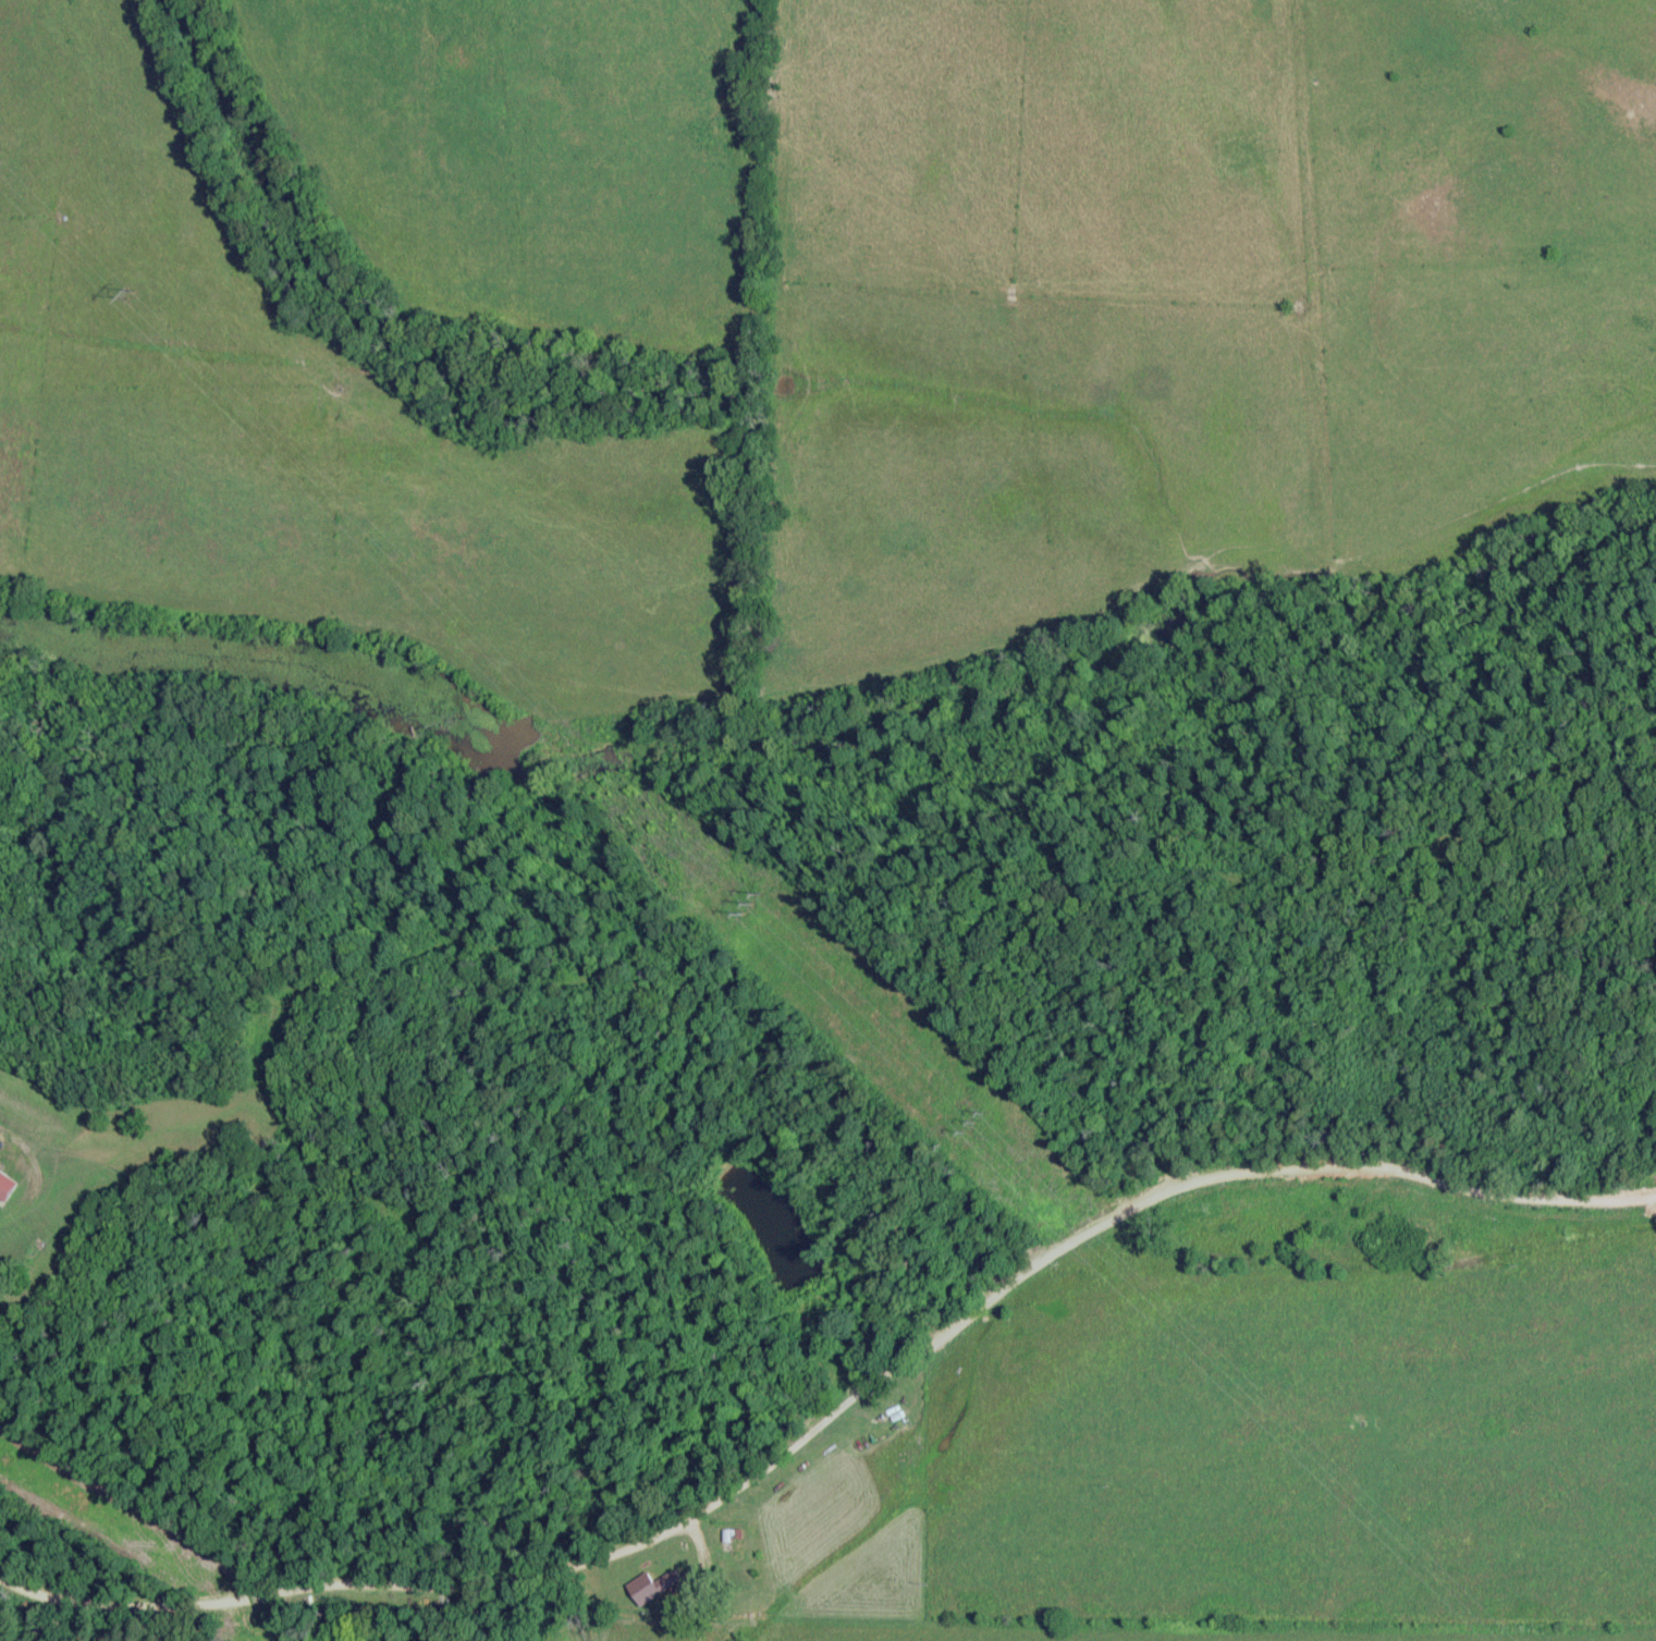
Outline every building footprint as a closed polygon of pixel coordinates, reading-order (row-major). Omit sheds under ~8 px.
[(4,1200),(14,1179),(0,1172),(0,1198),(4,1200)] [(644,1574),(621,1587),(634,1609),(679,1583),(672,1570),(649,1583),(644,1574)]
